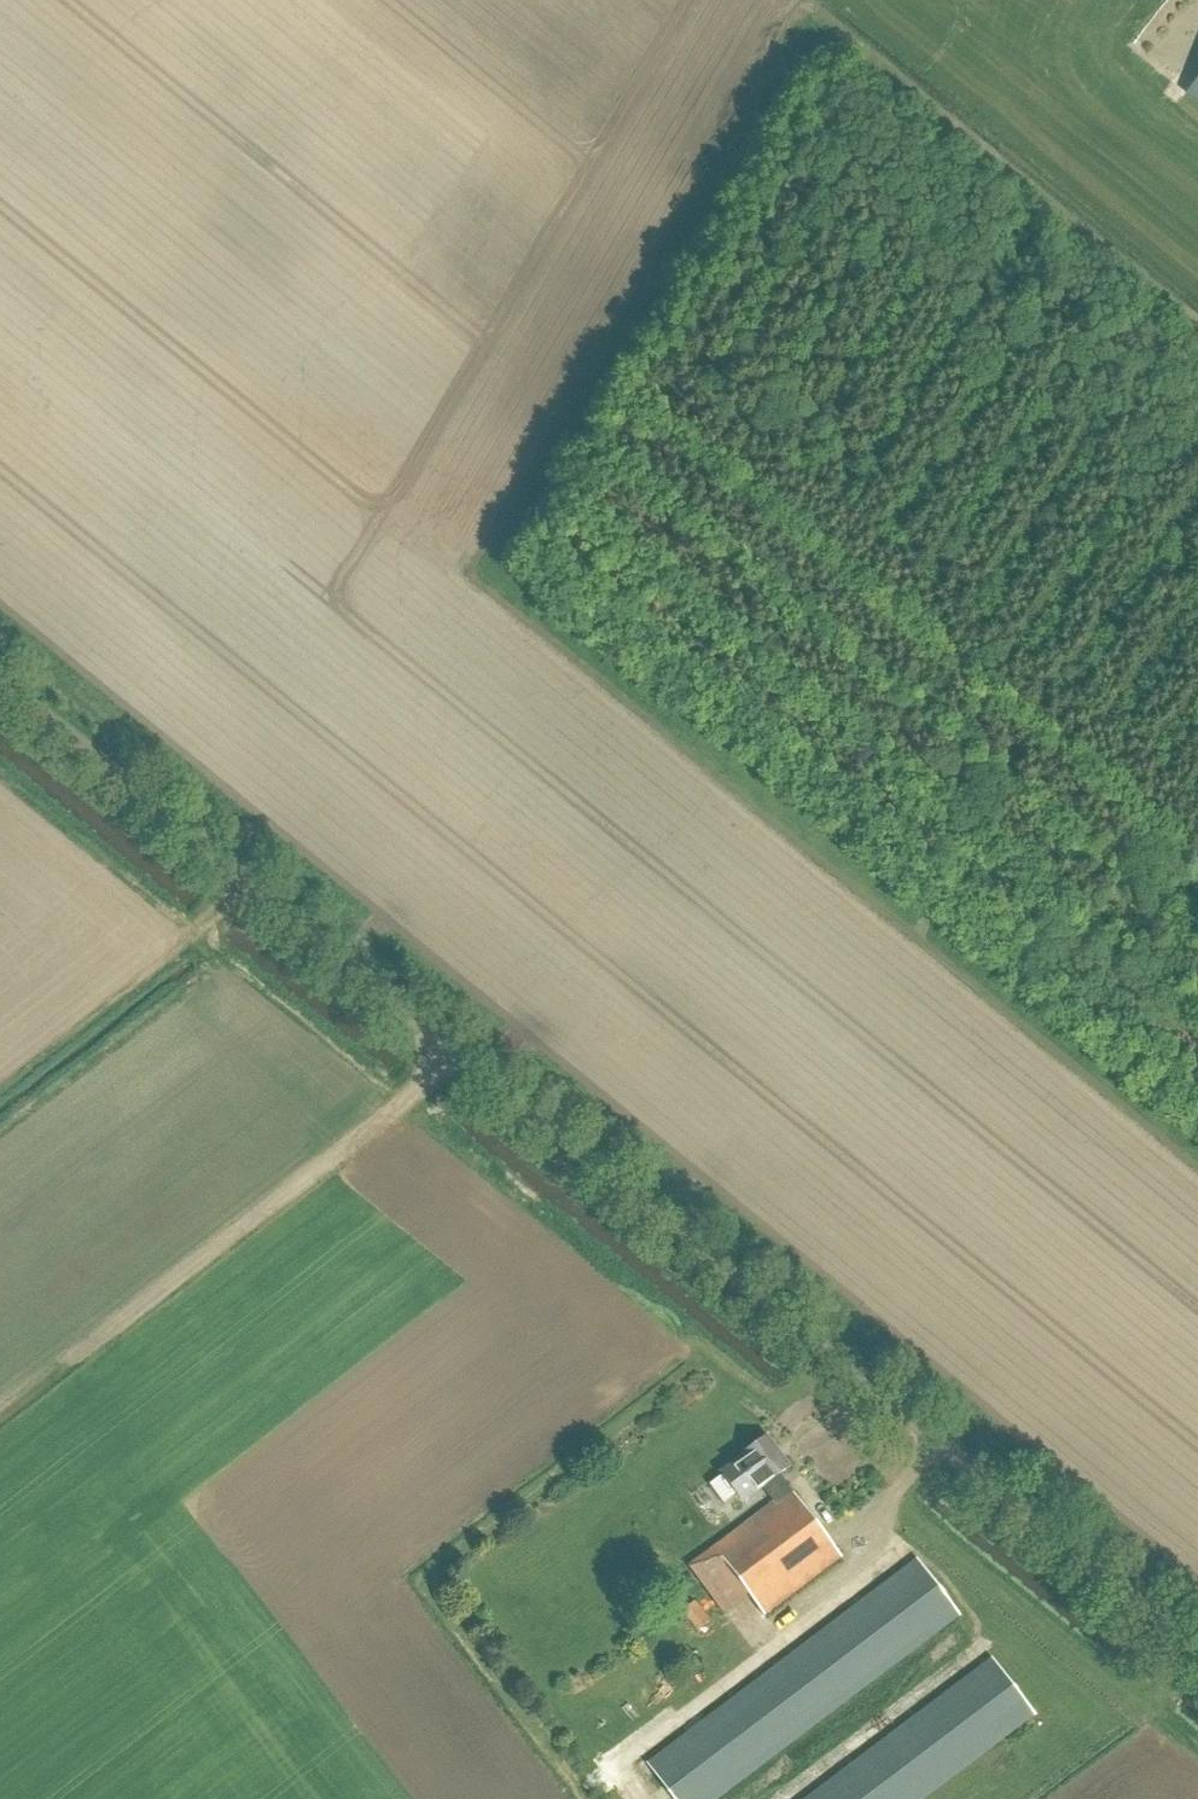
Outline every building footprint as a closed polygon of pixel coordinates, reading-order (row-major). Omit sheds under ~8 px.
[(744,1456),(722,1472),(743,1502),(763,1487),(776,1505),(689,1568),(723,1614),(749,1595),(764,1615),(845,1557),(783,1473),(791,1467),(769,1437),(744,1455),(744,1456)] [(916,1558),(647,1765),(674,1798),(720,1798),(960,1614),(916,1558)] [(711,1621),(695,1601),(681,1612),(697,1632),(711,1621)] [(991,1658),(808,1798),(924,1798),(1034,1714),(991,1658)]
